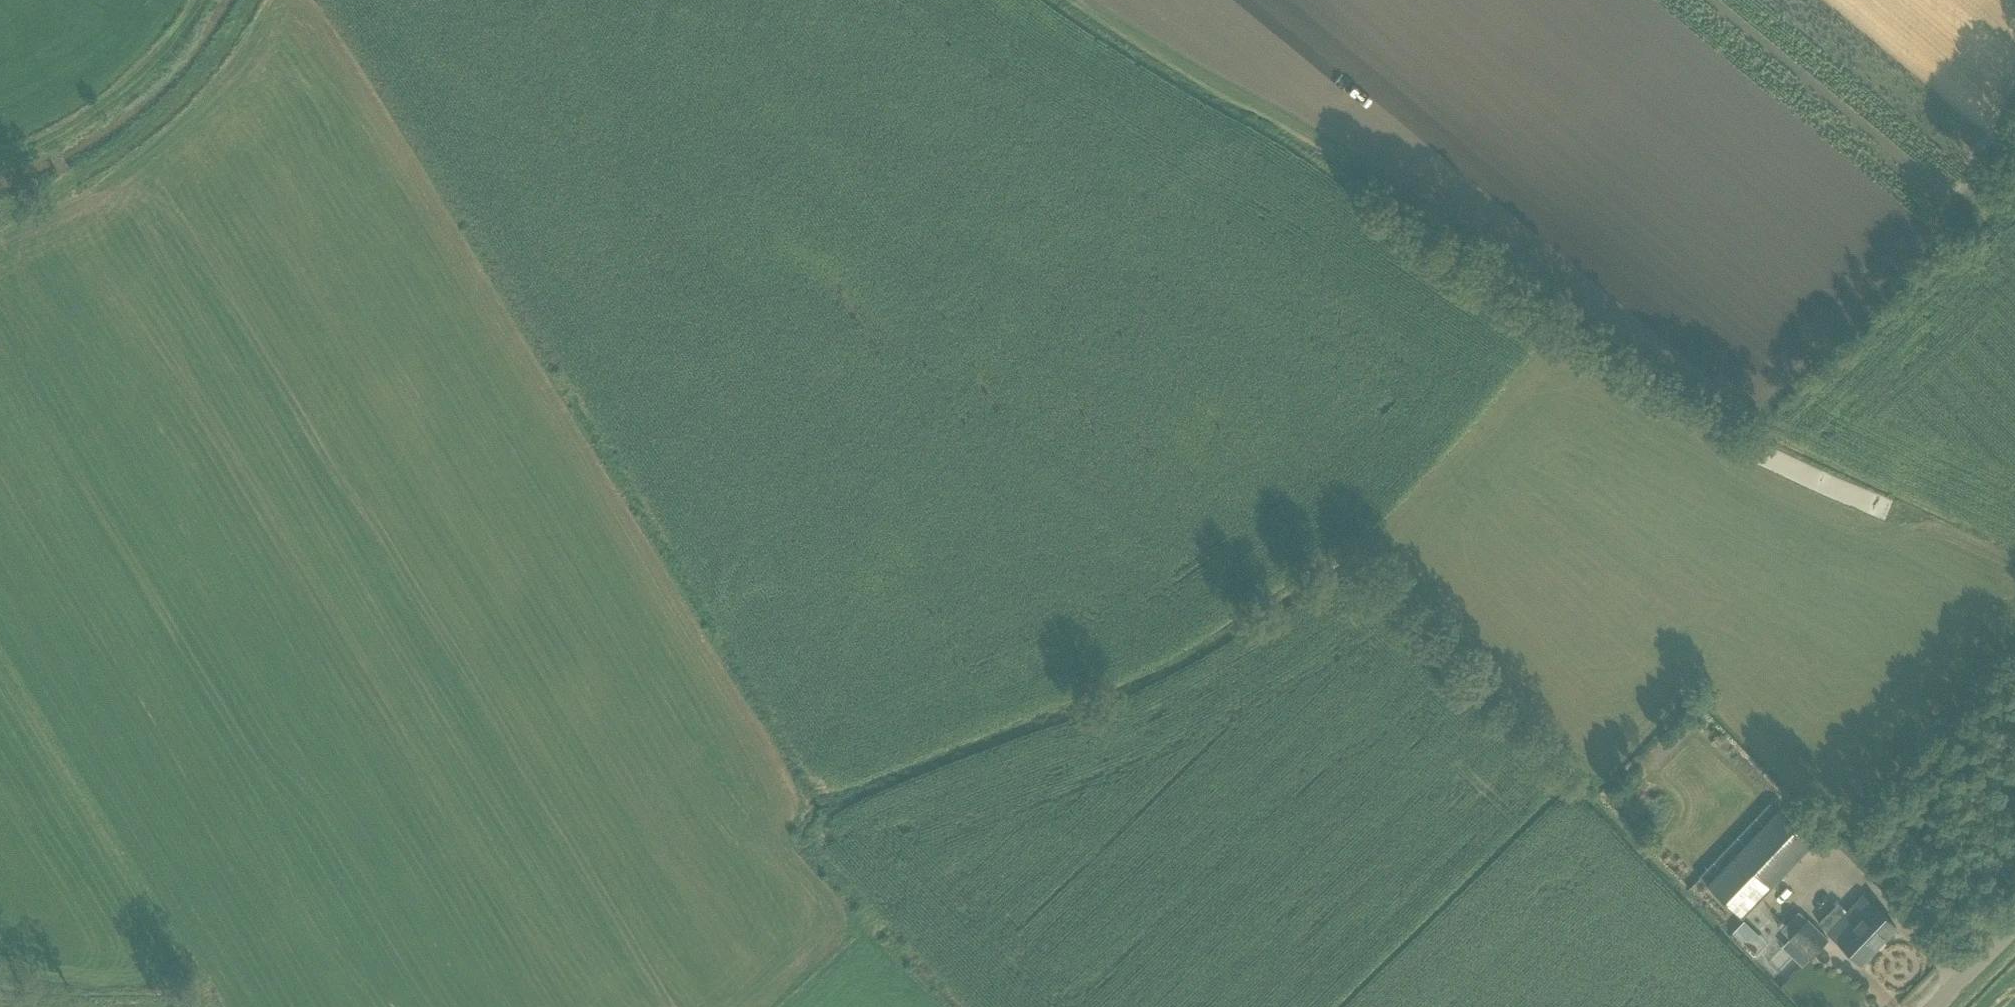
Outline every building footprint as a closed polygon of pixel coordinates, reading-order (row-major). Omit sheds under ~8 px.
[(1813,845),(1769,803),(1698,877),(1742,919),(1813,845)] [(1828,933),(1847,951),(1861,965),(1897,928),(1874,907),(1870,911),(1859,901),(1828,933)] [(1799,911),(1780,930),(1810,959),(1828,939),(1799,911)] [(1744,921),(1733,933),(1744,944),(1756,932),(1744,921)]
